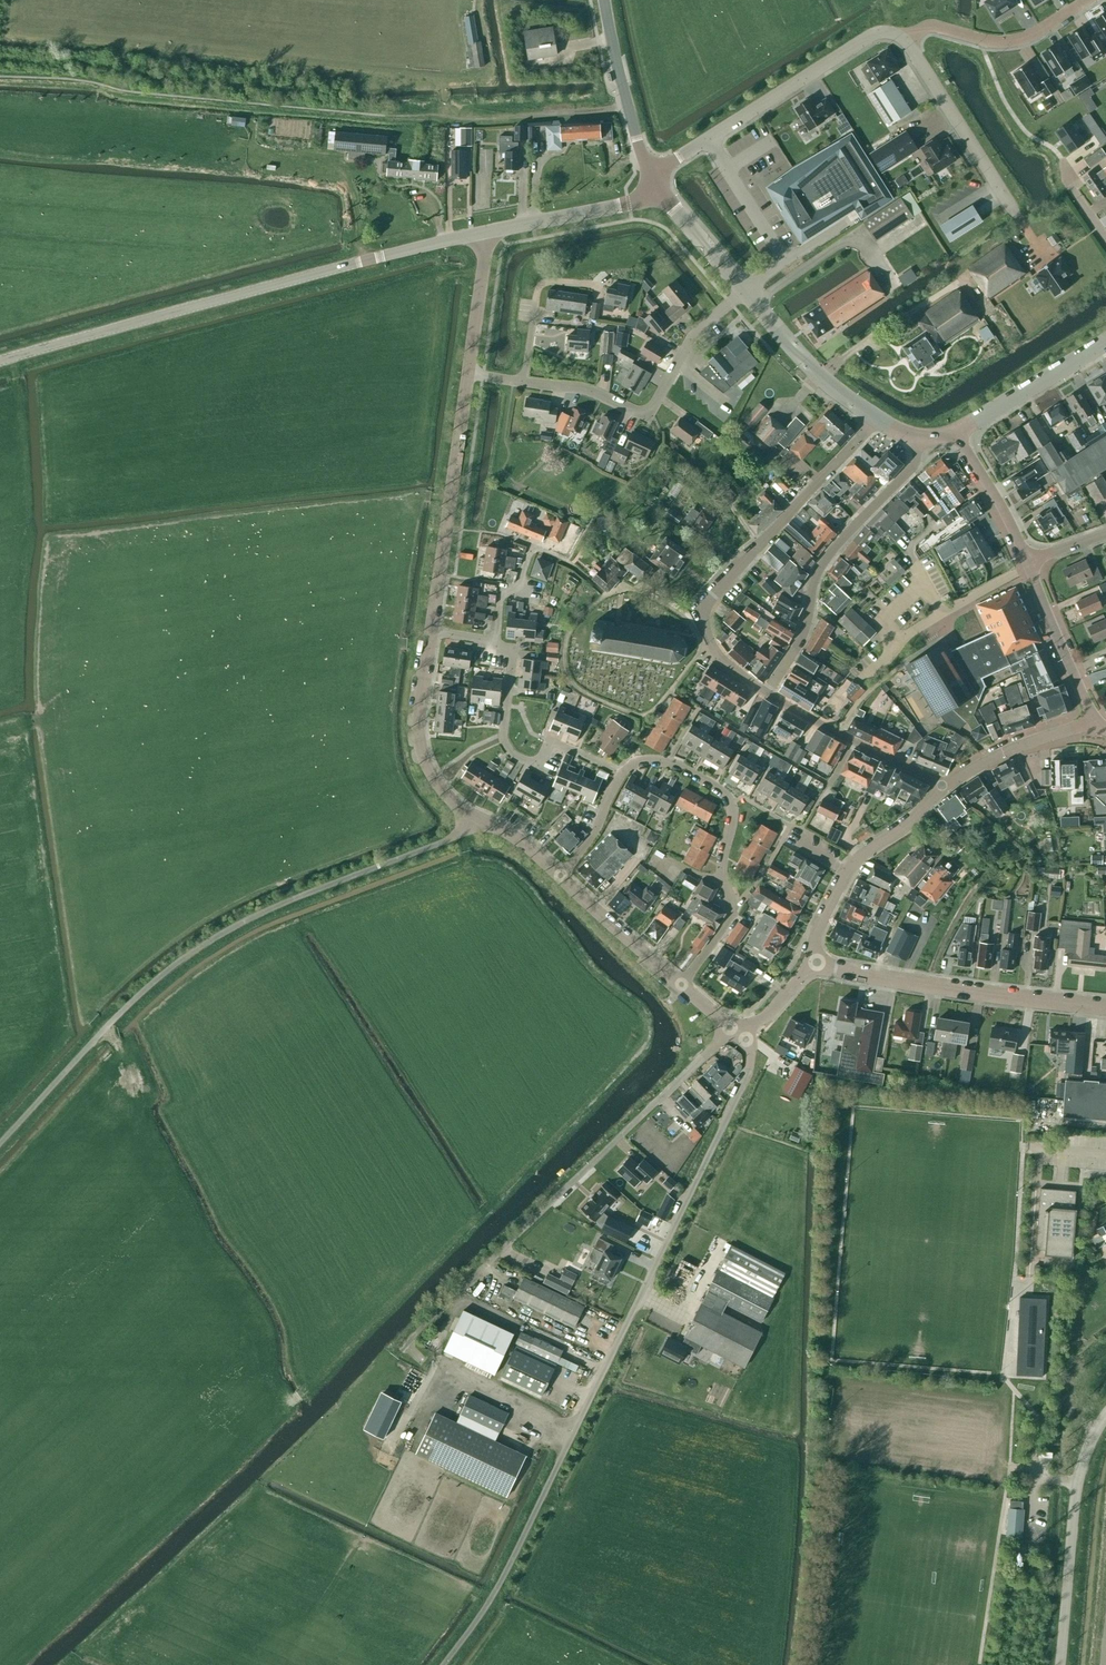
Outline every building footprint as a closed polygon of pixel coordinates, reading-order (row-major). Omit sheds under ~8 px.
[(995,18),(1016,5),(1013,0),(990,0),(985,3),(995,18)] [(1095,20),(1105,37),(1105,13),(1095,20)] [(469,44),(471,44),(471,43),(479,41),(474,15),(465,17),(469,44)] [(557,54),(552,28),(524,32),(529,59),(557,54)] [(1069,37),(1082,58),(1090,53),(1094,61),(1105,53),(1105,51),(1097,37),(1095,34),(1089,37),(1083,28),(1069,37)] [(471,44),(473,55),(475,68),(485,66),(480,41),(479,41),(471,43),(471,44)] [(1042,54),(1056,76),(1063,71),(1067,77),(1073,73),(1070,67),(1056,45),(1042,54)] [(880,81),(883,85),(891,80),(888,76),(899,70),(891,57),(892,56),(887,48),(880,53),(880,55),(868,63),(880,81)] [(1021,86),(1029,99),(1042,90),(1046,98),(1056,91),(1048,79),(1041,83),(1028,63),(1013,73),(1018,81),(1017,81),(1021,87),(1021,86)] [(1085,76),(1070,85),(1076,95),(1091,85),(1085,76)] [(891,80),(883,85),(869,94),(889,126),(912,111),(891,80)] [(1090,88),(1078,95),(1084,105),(1092,99),(1090,96),(1093,93),(1090,88)] [(818,104),(819,105),(815,107),(810,100),(808,101),(807,99),(801,103),(802,105),(796,109),(809,130),(823,121),(823,120),(835,113),(826,99),(818,104)] [(846,132),(852,128),(842,113),(837,117),(846,132)] [(231,125),(245,127),(246,118),(232,117),(231,125)] [(581,124),(562,125),(559,121),(550,122),(551,127),(546,127),(548,150),(561,149),(561,140),(562,140),(562,141),(582,140),(581,124)] [(612,122),(581,124),(582,140),(601,139),(601,141),(613,140),(612,122)] [(1069,122),(1055,132),(1070,152),(1084,142),(1069,122)] [(514,140),(526,141),(527,126),(515,125),(514,140)] [(460,146),(472,146),(472,128),(460,128),(460,146)] [(906,131),(870,154),(882,172),(918,150),(906,131)] [(389,163),(382,162),(381,173),(388,174),(387,175),(415,178),(415,179),(437,181),(438,165),(424,164),(424,162),(410,160),(410,163),(395,162),(396,149),(386,148),(387,137),(336,132),(334,150),(386,154),(389,155),(389,163)] [(505,153),(505,169),(519,170),(519,152),(517,152),(518,143),(512,142),(513,136),(499,136),(499,152),(505,153)] [(921,148),(923,147),(930,157),(926,160),(934,173),(937,172),(939,172),(943,170),(943,168),(956,160),(947,146),(941,150),(935,139),(921,148)] [(773,192),(803,239),(873,194),(841,144),(795,173),(797,177),(773,192)] [(493,208),(494,148),(480,148),(480,175),(475,175),(475,208),(493,208)] [(1089,168),(1105,156),(1105,155),(1101,148),(1083,160),(1089,168)] [(452,151),(452,178),(467,178),(467,151),(452,151)] [(1091,189),(1105,178),(1105,167),(1096,174),(1093,170),(1083,177),(1091,189)] [(1091,189),(1099,200),(1105,195),(1105,178),(1091,189)] [(863,222),(876,241),(913,217),(901,198),(863,222)] [(950,241),(982,221),(973,206),(941,226),(950,241)] [(1054,245),(1061,239),(1055,233),(1048,238),(1054,245)] [(967,268),(989,300),(1026,274),(1005,243),(967,268)] [(1064,278),(1071,273),(1061,257),(1053,263),(1052,261),(1038,271),(1039,274),(1036,276),(1044,289),(1048,286),(1055,297),(1070,287),(1064,278)] [(817,338),(827,332),(833,328),(832,328),(835,327),(836,329),(885,297),(868,271),(819,303),(820,305),(803,316),(817,338)] [(653,285),(645,276),(642,287),(647,292),(653,285)] [(684,291),(676,280),(663,291),(674,305),(665,311),(674,322),(692,307),(687,302),(690,299),(684,291)] [(630,286),(618,284),(616,290),(608,288),(605,303),(603,310),(613,312),(614,305),(626,307),(630,286)] [(902,347),(918,369),(924,365),(927,369),(935,364),(932,359),(942,353),(939,349),(980,320),(958,289),(915,319),(924,332),(902,347)] [(549,290),(546,309),(585,315),(588,295),(549,290)] [(590,318),(598,319),(601,303),(593,302),(590,318)] [(649,325),(658,335),(669,326),(656,310),(645,319),(639,316),(635,328),(645,333),(649,325)] [(635,327),(638,319),(629,316),(626,325),(635,327)] [(986,326),(978,332),(985,342),(993,336),(986,326)] [(568,335),(567,350),(588,352),(590,330),(578,329),(577,336),(568,335)] [(603,353),(611,354),(613,333),(605,332),(603,353)] [(617,332),(615,345),(621,346),(623,333),(617,332)] [(702,376),(714,386),(722,378),(730,387),(759,363),(751,353),(750,354),(746,349),(747,348),(738,337),(708,362),(710,364),(699,373),(702,376)] [(657,363),(664,351),(648,342),(641,353),(648,357),(646,361),(652,365),(654,361),(657,363)] [(636,356),(622,348),(617,356),(631,364),(636,356)] [(647,380),(651,374),(634,364),(622,384),(638,393),(646,380),(647,380)] [(1105,374),(1088,385),(1099,404),(1105,400),(1105,375),(1105,374)] [(1091,414),(1093,413),(1079,391),(1066,399),(1074,411),(1080,408),(1091,426),(1097,422),(1091,414)] [(527,398),(524,415),(544,418),(544,421),(555,423),(557,409),(550,408),(550,402),(527,398)] [(742,423),(750,430),(767,410),(759,403),(742,423)] [(1051,408),(1042,414),(1050,427),(1056,424),(1059,430),(1067,426),(1063,420),(1067,417),(1059,404),(1051,409),(1051,408)] [(588,415),(574,408),(567,423),(561,420),(555,432),(562,435),(566,426),(580,433),(588,415)] [(833,438),(841,446),(854,432),(846,424),(845,425),(829,410),(809,431),(817,439),(819,437),(823,440),(829,434),(833,438)] [(767,415),(753,432),(751,431),(750,433),(746,431),(740,438),(769,461),(777,452),(774,449),(779,443),(785,448),(794,437),(805,425),(796,417),(785,430),(767,415)] [(602,448),(612,453),(618,440),(611,437),(618,422),(603,416),(600,423),(596,421),(592,431),(607,438),(602,448)] [(672,430),(689,444),(699,432),(708,439),(713,433),(699,423),(695,429),(681,418),(672,430)] [(1100,472),(1105,468),(1105,436),(1090,446),(1073,457),(1065,462),(1059,452),(1057,454),(1049,442),(1050,442),(1036,418),(999,441),(999,442),(991,447),(1001,463),(1013,456),(1019,465),(1026,460),(1024,457),(1029,455),(1030,458),(1040,452),(1051,472),(1065,494),(1085,482),(1100,472)] [(1090,446),(1105,436),(1105,423),(1105,422),(1098,427),(1099,430),(1085,439),(1090,446)] [(1067,436),(1076,449),(1086,442),(1078,429),(1067,436)] [(551,441),(552,432),(541,431),(540,439),(551,441)] [(654,441),(633,432),(625,449),(617,446),(611,458),(623,464),(630,450),(646,457),(654,441)] [(799,457),(813,443),(804,434),(790,449),(799,457)] [(1065,462),(1073,457),(1067,448),(1059,452),(1065,462)] [(854,457),(882,483),(884,486),(904,464),(888,450),(879,460),(876,458),(874,458),(872,460),(861,450),(854,457)] [(862,505),(882,483),(854,457),(842,470),(856,483),(850,490),(855,494),(853,497),(862,505)] [(947,513),(950,510),(953,508),(958,504),(964,500),(949,478),(955,474),(950,468),(948,469),(941,459),(925,471),(929,477),(923,482),(927,487),(928,486),(929,488),(939,501),(947,513)] [(1017,490),(1023,500),(1040,488),(1035,480),(1048,472),(1042,462),(1040,459),(1011,477),(1019,489),(1017,490)] [(611,473),(615,463),(609,460),(605,470),(611,473)] [(1097,502),(1105,497),(1105,484),(1100,472),(1085,482),(1097,502)] [(835,501),(850,487),(846,483),(847,482),(839,474),(822,490),(835,501)] [(656,487),(661,491),(670,480),(665,475),(656,487)] [(776,482),(785,491),(790,485),(781,476),(776,482)] [(910,481),(896,495),(903,502),(907,498),(911,502),(914,499),(919,494),(920,496),(924,493),(921,491),(920,492),(910,481)] [(717,495),(725,505),(733,499),(732,498),(736,495),(729,486),(717,495)] [(929,488),(924,493),(920,496),(929,509),(939,501),(929,488)] [(808,503),(823,517),(837,503),(835,501),(822,490),(808,503)] [(749,524),(757,535),(783,510),(765,491),(760,496),(765,501),(759,507),(763,510),(749,524)] [(896,495),(882,509),(894,522),(910,506),(921,518),(927,512),(918,504),(914,499),(911,502),(907,498),(903,502),(896,495)] [(984,513),(974,498),(961,507),(958,504),(953,508),(950,510),(950,511),(942,518),(947,526),(956,520),(962,515),(968,524),(984,513)] [(1057,504),(1051,508),(1034,519),(1043,534),(1061,524),(1058,518),(1064,515),(1057,504)] [(820,523),(814,530),(829,543),(836,533),(827,525),(829,523),(810,507),(806,511),(820,523)] [(664,515),(677,524),(682,517),(669,508),(664,515)] [(904,532),(894,522),(882,509),(865,526),(873,533),(880,526),(886,531),(891,537),(895,541),(904,532)] [(547,530),(531,524),(534,515),(523,510),(519,519),(511,515),(506,526),(542,542),(547,530)] [(692,525),(703,533),(713,518),(702,511),(699,515),(693,510),(689,516),(695,520),(692,525)] [(545,525),(551,526),(554,521),(553,515),(546,514),(543,519),(545,525)] [(601,529),(611,527),(609,515),(599,517),(601,529)] [(549,538),(559,542),(568,522),(557,517),(549,538)] [(829,543),(814,530),(810,535),(792,520),(785,528),(817,556),(829,543)] [(880,526),(873,533),(865,526),(853,540),(864,549),(866,546),(873,537),(876,540),(886,531),(880,526)] [(967,546),(972,556),(967,558),(966,562),(970,568),(982,562),(994,555),(988,544),(987,545),(981,535),(977,537),(973,530),(951,542),(949,539),(935,547),(942,560),(957,551),(967,546)] [(656,564),(674,577),(690,554),(666,537),(650,560),(656,564)] [(779,538),(774,544),(785,553),(790,548),(779,538)] [(864,549),(853,540),(841,554),(851,563),(858,555),(867,563),(871,559),(866,554),(870,550),(866,546),(864,549)] [(589,553),(593,548),(587,543),(583,548),(589,553)] [(785,553),(774,544),(774,543),(762,557),(778,571),(790,558),(785,553)] [(487,546),(485,558),(516,563),(517,558),(505,556),(507,549),(487,546)] [(792,558),(807,571),(817,559),(802,546),(792,558)] [(919,557),(927,551),(923,546),(915,551),(919,557)] [(624,566),(623,566),(645,582),(655,570),(653,568),(656,564),(650,560),(646,557),(643,561),(633,553),(625,547),(616,560),(624,566)] [(897,555),(891,561),(898,570),(902,573),(902,574),(908,568),(897,555)] [(594,566),(599,570),(600,569),(617,583),(627,571),(611,556),(603,566),(597,561),(594,566)] [(828,572),(838,580),(843,575),(851,566),(839,556),(838,558),(837,558),(834,563),(831,568),(828,572)] [(515,569),(516,563),(485,558),(483,570),(502,574),(503,567),(515,569)] [(538,559),(532,574),(546,580),(552,564),(538,559)] [(1085,560),(1063,570),(1070,586),(1086,579),(1088,585),(1103,578),(1095,562),(1094,562),(1088,565),(1085,560)] [(789,561),(774,582),(792,595),(808,574),(789,561)] [(851,568),(857,574),(859,575),(863,571),(855,563),(851,568)] [(587,574),(592,578),(599,570),(594,566),(587,574)] [(617,583),(600,569),(599,570),(592,578),(608,592),(617,583)] [(889,586),(902,573),(898,570),(885,582),(889,586)] [(843,575),(838,580),(829,590),(832,593),(823,602),(836,615),(855,595),(851,590),(847,595),(842,590),(850,581),(843,575)] [(566,581),(574,587),(578,581),(570,576),(566,581)] [(761,584),(775,599),(780,594),(782,592),(768,577),(761,584)] [(459,585),(457,597),(487,602),(488,596),(477,595),(479,588),(459,585)] [(1015,587),(977,605),(989,633),(1002,660),(1035,644),(1040,642),(1015,587)] [(1096,593),(1076,602),(1083,616),(1102,607),(1096,593)] [(794,628),(799,620),(797,619),(802,607),(793,602),(780,594),(773,608),(784,614),(780,621),(794,628)] [(486,608),(487,602),(457,597),(455,609),(474,612),(475,606),(486,608)] [(553,608),(546,606),(545,606),(543,614),(552,616),(553,608)] [(755,623),(759,616),(760,615),(747,606),(742,614),(755,623)] [(838,621),(856,638),(868,625),(851,608),(838,621)] [(474,612),(455,609),(453,621),(472,625),(473,617),(484,619),(485,614),(474,612)] [(745,620),(734,610),(724,622),(735,632),(745,620)] [(516,635),(521,636),(522,619),(516,619),(516,613),(511,612),(508,612),(508,615),(506,638),(516,639),(516,635)] [(522,619),(521,636),(525,636),(525,640),(542,642),(543,631),(536,630),(537,615),(530,614),(529,620),(522,619)] [(770,623),(759,616),(755,623),(762,627),(766,629),(769,632),(774,635),(788,644),(795,632),(773,618),(770,623)] [(813,634),(828,644),(832,639),(828,636),(834,626),(822,618),(813,634)] [(1088,628),(1094,641),(1105,636),(1105,620),(1088,628)] [(625,655),(670,665),(679,663),(686,657),(688,647),(684,639),(676,633),(595,621),(593,630),(591,640),(590,649),(625,655)] [(728,636),(732,632),(726,627),(722,631),(728,636)] [(723,642),(728,636),(722,631),(722,630),(716,637),(723,642)] [(944,643),(907,666),(909,669),(937,715),(940,714),(944,722),(959,729),(966,721),(968,723),(972,729),(970,730),(977,741),(988,734),(990,733),(987,726),(986,723),(982,725),(981,724),(979,725),(973,715),(985,686),(986,686),(982,678),(1008,666),(1008,665),(1038,651),(1035,644),(1002,660),(989,633),(988,633),(951,650),(949,651),(944,643)] [(825,650),(828,644),(813,634),(803,649),(815,657),(821,647),(825,650)] [(762,648),(755,655),(754,657),(771,671),(789,644),(788,644),(774,635),(769,643),(771,645),(767,652),(762,648)] [(744,667),(754,657),(755,655),(739,641),(728,653),(744,667)] [(558,643),(547,642),(546,651),(557,652),(558,643)] [(450,666),(449,675),(454,675),(459,649),(445,647),(443,664),(450,666)] [(472,651),(459,649),(454,675),(460,676),(461,667),(469,669),(472,651)] [(1038,651),(1008,665),(1008,666),(1012,674),(1021,671),(1030,697),(1037,694),(1042,706),(1036,708),(1039,716),(1045,714),(1046,718),(1061,713),(1073,709),(1071,705),(1068,696),(1064,685),(1064,684),(1054,687),(1052,683),(1058,680),(1043,649),(1038,651)] [(820,662),(803,650),(795,664),(813,675),(816,669),(821,673),(825,666),(820,662)] [(547,660),(558,662),(559,654),(548,653),(547,660)] [(763,683),(771,671),(754,657),(744,667),(763,683)] [(525,668),(525,673),(540,675),(541,668),(546,669),(547,661),(522,658),(521,668),(525,668)] [(700,694),(705,697),(720,671),(710,665),(700,681),(705,685),(700,694)] [(794,666),(787,677),(814,694),(816,691),(819,693),(818,695),(819,696),(827,683),(817,677),(816,680),(794,666)] [(715,691),(720,694),(731,678),(720,671),(705,697),(709,700),(715,691)] [(540,675),(525,673),(524,678),(519,677),(518,687),(544,691),(545,683),(539,682),(540,675)] [(839,684),(843,677),(837,673),(833,680),(839,684)] [(454,677),(442,675),(441,682),(453,684),(454,677)] [(479,697),(486,697),(488,681),(483,681),(484,677),(474,676),(471,701),(478,702),(479,697)] [(816,691),(814,694),(787,677),(778,691),(810,711),(818,695),(819,693),(816,691)] [(488,681),(486,697),(493,698),(492,704),(499,705),(503,679),(493,678),(493,682),(488,681)] [(720,707),(725,710),(741,684),(731,678),(720,694),(726,698),(720,707)] [(1022,701),(1029,699),(1025,686),(1024,687),(1023,687),(1021,682),(1004,688),(1011,709),(999,714),(1006,734),(1035,725),(1031,713),(1029,714),(1026,705),(1024,705),(1022,701)] [(751,691),(741,684),(725,710),(730,713),(735,704),(741,707),(751,691)] [(846,697),(853,703),(864,690),(858,684),(846,697)] [(439,691),(437,704),(464,707),(464,702),(456,701),(456,693),(449,692),(450,685),(443,685),(442,691),(439,691)] [(567,696),(570,689),(564,687),(561,693),(567,696)] [(997,707),(1006,703),(1003,696),(994,700),(997,707)] [(665,713),(680,722),(681,723),(690,707),(674,697),(665,713)] [(777,707),(764,699),(753,723),(759,726),(755,734),(762,737),(777,707)] [(983,716),(987,726),(993,740),(1003,735),(997,722),(998,721),(993,710),(996,709),(993,702),(979,708),(983,717),(983,716)] [(437,704),(436,717),(454,719),(454,711),(463,712),(464,707),(437,704)] [(560,730),(565,732),(571,717),(564,714),(566,708),(559,706),(549,730),(558,734),(560,730)] [(743,721),(750,725),(758,709),(751,706),(743,721)] [(856,715),(862,718),(865,712),(859,709),(856,715)] [(571,717),(565,732),(569,734),(567,738),(576,741),(586,717),(573,711),(571,717)] [(807,725),(784,711),(773,730),(785,737),(787,736),(791,730),(800,736),(807,725)] [(499,713),(497,712),(491,712),(490,723),(497,724),(499,713)] [(671,737),(680,722),(665,713),(664,712),(655,728),(670,737),(671,737)] [(462,720),(454,719),(436,717),(435,731),(452,733),(453,724),(462,725),(462,720)] [(710,719),(707,724),(711,727),(712,727),(716,721),(710,718),(710,719)] [(853,718),(847,731),(871,743),(877,730),(853,718)] [(613,719),(604,732),(620,743),(629,731),(623,726),(625,723),(621,720),(619,723),(613,719)] [(682,743),(692,749),(707,724),(703,722),(698,729),(692,725),(682,743)] [(692,749),(702,755),(713,738),(707,734),(711,727),(707,724),(692,749)] [(670,737),(655,728),(654,727),(645,743),(661,753),(670,737)] [(902,738),(879,727),(877,730),(871,743),(894,754),(902,738)] [(907,740),(914,744),(922,737),(914,728),(907,740)] [(806,748),(821,756),(832,737),(817,729),(806,748)] [(610,756),(620,743),(604,732),(595,744),(601,748),(598,752),(602,755),(605,751),(610,756)] [(941,749),(939,754),(936,752),(930,767),(946,774),(954,754),(951,753),(957,744),(959,745),(963,737),(955,732),(951,740),(948,747),(945,751),(941,749)] [(702,756),(712,762),(727,737),(723,735),(718,742),(713,738),(702,755),(702,756)] [(916,762),(930,767),(936,752),(939,754),(941,749),(945,751),(948,747),(946,746),(947,743),(928,735),(917,743),(915,748),(921,750),(916,762)] [(741,745),(745,739),(740,736),(737,742),(741,745)] [(723,768),(734,751),(727,747),(731,740),(727,737),(712,762),(723,768)] [(832,737),(821,756),(821,757),(820,759),(833,766),(845,745),(832,737)] [(799,747),(800,745),(792,741),(784,755),(792,759),(799,747)] [(806,751),(799,747),(792,759),(799,763),(806,751)] [(841,773),(867,787),(880,762),(853,749),(841,773)] [(729,773),(740,779),(755,754),(750,751),(746,758),(740,755),(729,773)] [(566,753),(563,761),(569,764),(573,755),(567,753),(566,753)] [(755,754),(740,779),(751,785),(761,767),(755,764),(759,756),(755,754)] [(1059,757),(1054,757),(1051,761),(1051,769),(1041,770),(1042,784),(1052,784),(1062,784),(1062,788),(1071,788),(1072,803),(1083,803),(1082,776),(1077,776),(1076,761),(1062,761),(1062,760),(1059,757)] [(778,768),(782,771),(787,762),(780,758),(777,764),(779,766),(778,768)] [(995,787),(995,788),(1003,799),(1008,796),(1004,788),(1015,782),(1018,787),(1024,783),(1019,772),(1012,759),(992,770),(998,781),(993,784),(995,787)] [(1084,761),(1086,791),(1088,795),(1092,794),(1094,794),(1094,805),(1096,805),(1096,814),(1105,813),(1105,759),(1084,761)] [(461,777),(474,786),(485,770),(472,761),(468,767),(465,765),(462,770),(465,771),(461,777)] [(494,771),(498,765),(491,761),(487,766),(494,771)] [(567,769),(569,764),(563,761),(552,786),(561,790),(563,786),(567,788),(574,772),(567,769)] [(877,788),(888,794),(899,773),(893,771),(895,768),(881,761),(880,762),(869,784),(867,787),(865,791),(873,795),(877,788)] [(787,773),(792,765),(787,762),(782,771),(787,773)] [(767,796),(782,771),(778,768),(774,775),(768,771),(757,789),(767,796)] [(505,778),(509,773),(503,769),(500,774),(505,778)] [(524,793),(528,795),(536,781),(529,777),(532,772),(526,769),(513,792),(521,797),(524,793)] [(579,774),(574,772),(567,788),(581,793),(587,778),(583,776),(585,770),(581,769),(579,774)] [(497,778),(485,770),(474,786),(479,788),(477,791),(481,794),(483,791),(487,794),(497,778)] [(787,773),(782,771),(767,796),(778,802),(788,785),(789,784),(783,780),(787,773)] [(899,773),(888,794),(913,807),(915,803),(916,803),(929,785),(900,771),(899,773)] [(618,799),(629,805),(639,787),(633,783),(636,776),(632,774),(618,799)] [(536,781),(528,795),(532,798),(530,802),(538,806),(552,783),(539,776),(536,781)] [(587,778),(581,793),(585,795),(584,799),(593,803),(603,778),(596,776),(594,781),(587,778)] [(672,776),(668,784),(672,786),(676,778),(672,776)] [(1003,799),(995,788),(989,792),(978,776),(958,790),(968,805),(983,795),(997,817),(1009,808),(1003,799)] [(497,778),(487,794),(500,802),(504,796),(507,798),(510,794),(507,792),(510,786),(497,778)] [(643,804),(653,809),(668,784),(664,782),(660,789),(653,785),(643,804)] [(794,788),(788,785),(778,802),(777,803),(788,809),(802,784),(798,782),(794,788)] [(1025,786),(1032,800),(1039,796),(1032,782),(1025,786)] [(646,790),(639,787),(629,805),(640,811),(643,804),(653,785),(649,783),(646,790)] [(668,784),(653,809),(664,815),(674,797),(668,793),(672,786),(668,784)] [(802,784),(788,809),(798,815),(802,809),(807,812),(814,800),(803,793),(807,787),(802,784)] [(676,804),(692,813),(701,796),(685,788),(676,804)] [(955,790),(934,807),(947,824),(944,825),(949,831),(952,829),(954,831),(961,826),(955,818),(969,808),(955,790)] [(717,805),(701,796),(692,813),(708,821),(717,805)] [(817,810),(836,820),(841,810),(841,809),(822,799),(817,810)] [(841,823),(846,812),(841,810),(836,820),(841,823)] [(570,853),(582,840),(588,835),(583,830),(577,835),(566,825),(572,819),(565,813),(551,826),(558,833),(554,838),(570,853)] [(1095,817),(1094,817),(1094,824),(1103,824),(1103,832),(1105,832),(1105,817),(1095,818),(1095,817)] [(777,833),(761,824),(752,840),(766,847),(766,848),(768,849),(777,833)] [(839,840),(841,829),(830,826),(828,838),(839,840)] [(859,842),(874,831),(869,826),(855,836),(859,842)] [(700,828),(691,844),(692,845),(707,853),(716,837),(700,828)] [(945,839),(958,852),(965,846),(952,832),(945,839)] [(577,870),(596,888),(605,879),(607,880),(632,855),(610,833),(585,858),(587,860),(577,870)] [(1055,838),(1048,839),(1050,852),(1057,851),(1055,838)] [(752,840),(750,839),(741,855),(743,855),(757,864),(758,863),(764,852),(766,848),(766,847),(752,840)] [(937,855),(924,842),(911,856),(909,854),(894,872),(913,888),(930,867),(929,865),(937,855)] [(707,853),(692,845),(684,860),(700,870),(709,853),(707,853)] [(795,877),(796,878),(813,888),(824,870),(795,853),(789,863),(800,869),(795,877)] [(750,880),(759,864),(758,863),(757,864),(743,855),(734,871),(750,880)] [(1091,864),(1103,864),(1103,855),(1091,855),(1091,864)] [(932,875),(920,889),(935,902),(951,881),(949,880),(957,870),(942,857),(929,872),(932,875)] [(875,862),(867,879),(890,891),(896,879),(890,876),(893,871),(875,862)] [(783,870),(775,865),(772,863),(767,871),(767,872),(775,877),(776,876),(784,881),(789,873),(783,870)] [(1043,877),(1059,878),(1060,869),(1044,868),(1043,877)] [(683,882),(688,875),(683,872),(678,879),(683,882)] [(667,893),(672,887),(658,876),(656,878),(664,885),(662,888),(667,893)] [(807,899),(813,888),(796,878),(793,884),(787,881),(784,886),(790,889),(807,899)] [(713,904),(712,905),(709,903),(718,889),(702,879),(693,895),(697,897),(695,900),(692,898),(687,907),(685,912),(690,916),(692,913),(706,921),(704,924),(714,932),(725,914),(718,910),(719,907),(713,904)] [(870,901),(883,907),(889,894),(879,889),(858,879),(850,897),(861,902),(868,905),(870,901)] [(619,891),(608,904),(621,914),(632,901),(645,911),(658,894),(647,886),(643,891),(631,882),(622,894),(619,891)] [(780,912),(775,920),(777,921),(790,928),(801,909),(759,885),(753,896),(780,912)] [(1060,896),(1061,887),(1052,886),(1051,895),(1060,896)] [(802,907),(807,899),(790,889),(786,898),(802,907)] [(999,932),(1007,933),(1011,899),(1003,898),(999,932)] [(846,902),(840,916),(851,922),(851,920),(857,923),(859,918),(861,919),(865,911),(846,902)] [(678,914),(666,905),(644,933),(657,942),(678,914)] [(892,914),(884,909),(878,921),(886,926),(892,914)] [(1029,911),(1027,929),(1038,931),(1040,913),(1029,911)] [(777,921),(775,920),(764,913),(748,941),(760,949),(758,952),(770,958),(773,952),(775,953),(788,931),(776,923),(777,921)] [(681,929),(686,919),(679,916),(674,926),(681,929)] [(987,943),(988,934),(990,918),(983,918),(981,933),(980,942),(977,966),(991,968),(993,943),(987,943)] [(1094,955),(1094,948),(1088,947),(1091,923),(1061,920),(1058,948),(1065,948),(1064,952),(1069,953),(1068,965),(1105,969),(1105,956),(1094,955)] [(850,938),(860,942),(863,934),(861,933),(854,929),(838,921),(830,936),(848,945),(850,938)] [(738,922),(726,939),(735,946),(748,928),(738,922)] [(957,964),(970,966),(975,925),(962,924),(954,938),(960,942),(957,964)] [(691,942),(700,949),(714,932),(705,925),(691,942)] [(887,951),(906,960),(917,937),(898,927),(887,951)] [(863,934),(860,942),(856,950),(876,958),(883,942),(874,938),(877,932),(871,930),(868,936),(863,934)] [(1000,967),(1013,969),(1018,933),(1008,932),(1006,949),(1002,949),(1000,967)] [(1047,958),(1048,958),(1049,952),(1048,952),(1050,937),(1035,935),(1033,948),(1034,948),(1034,956),(1035,956),(1034,968),(1035,968),(1035,973),(1043,974),(1044,969),(1045,970),(1047,958)] [(721,979),(741,991),(748,980),(743,977),(747,970),(729,959),(733,953),(723,946),(713,960),(724,967),(725,966),(728,968),(721,979)] [(742,964),(753,971),(756,965),(746,959),(742,964)] [(883,1013),(855,1008),(856,1002),(841,999),(838,1018),(835,1018),(834,1026),(837,1026),(836,1034),(840,1034),(839,1040),(843,1041),(837,1073),(837,1076),(882,1084),(884,1073),(881,1073),(884,1058),(875,1056),(883,1013)] [(921,1013),(906,1010),(906,1011),(904,1023),(895,1022),(892,1036),(916,1040),(921,1014),(921,1013)] [(822,1012),(819,1023),(828,1025),(830,1013),(822,1012)] [(794,1042),(804,1048),(814,1028),(804,1022),(803,1024),(791,1018),(783,1035),(795,1041),(794,1042)] [(942,1048),(948,1049),(953,1021),(938,1018),(935,1038),(943,1040),(942,1048)] [(953,1021),(948,1049),(954,1050),(956,1050),(957,1042),(965,1043),(968,1023),(953,1021)] [(1017,1031),(992,1027),(989,1046),(1014,1050),(1017,1031)] [(1070,1072),(1070,1075),(1081,1076),(1081,1073),(1082,1073),(1085,1032),(1050,1030),(1049,1045),(1051,1045),(1050,1052),(1060,1053),(1059,1060),(1066,1061),(1065,1072),(1070,1072)] [(925,1054),(932,1056),(935,1042),(927,1041),(925,1054)] [(908,1059),(919,1061),(922,1045),(911,1043),(908,1059)] [(742,1058),(742,1055),(732,1047),(727,1054),(732,1058),(735,1055),(740,1060),(742,1058)] [(963,1047),(960,1068),(971,1070),(975,1049),(963,1047)] [(942,1048),(940,1056),(947,1057),(948,1049),(942,1048)] [(1013,1053),(1010,1071),(1021,1073),(1024,1055),(1013,1053)] [(805,1055),(802,1061),(808,1064),(811,1058),(805,1055)] [(734,1078),(727,1072),(716,1061),(703,1075),(713,1083),(711,1085),(719,1093),(734,1078)] [(783,1090),(798,1098),(810,1074),(796,1066),(783,1090)] [(1070,1075),(1070,1078),(1066,1078),(1063,1116),(1105,1120),(1105,1082),(1080,1080),(1081,1076),(1070,1075)] [(713,1092),(699,1078),(689,1088),(686,1091),(693,1099),(695,1097),(697,1100),(709,1112),(716,1106),(707,1097),(713,1092)] [(709,1112),(697,1100),(694,1102),(685,1092),(675,1102),(682,1109),(680,1111),(686,1118),(689,1114),(693,1118),(692,1120),(698,1127),(711,1115),(709,1112)] [(695,1127),(687,1134),(695,1142),(703,1135),(695,1127)] [(792,1133),(789,1138),(798,1142),(800,1136),(792,1133)] [(647,1183),(658,1172),(646,1161),(643,1159),(638,1165),(629,1156),(617,1170),(635,1187),(642,1179),(647,1183)] [(671,1190),(677,1183),(669,1176),(662,1183),(671,1190)] [(616,1198),(609,1192),(611,1191),(605,1185),(603,1186),(602,1185),(580,1209),(595,1222),(596,1221),(603,1227),(602,1230),(626,1241),(633,1227),(608,1215),(608,1217),(603,1213),(616,1198)] [(1045,1255),(1073,1257),(1077,1209),(1075,1209),(1076,1191),(1041,1188),(1036,1249),(1045,1250),(1045,1255)] [(663,1205),(657,1216),(664,1220),(670,1209),(663,1205)] [(641,1210),(638,1216),(650,1222),(653,1216),(641,1210)] [(1096,1230),(1104,1245),(1105,1244),(1105,1224),(1096,1230)] [(589,1256),(591,1260),(598,1263),(592,1277),(606,1284),(608,1279),(610,1280),(621,1258),(610,1253),(614,1245),(599,1237),(589,1256)] [(685,1336),(686,1336),(686,1337),(702,1345),(744,1367),(762,1332),(723,1312),(727,1304),(761,1322),(774,1298),(772,1297),(785,1273),(731,1244),(706,1293),(707,1294),(703,1302),(702,1301),(685,1336)] [(565,1269),(560,1279),(572,1285),(577,1275),(565,1269)] [(524,1276),(517,1291),(504,1285),(499,1296),(511,1302),(513,1297),(574,1327),(585,1306),(524,1276)] [(1027,1319),(1045,1320),(1046,1299),(1020,1298),(1019,1319),(1027,1319)] [(464,1309),(444,1350),(495,1374),(514,1333),(464,1309)] [(1019,1319),(1017,1354),(1026,1354),(1044,1354),(1045,1320),(1027,1319),(1019,1319)] [(702,1345),(686,1337),(686,1336),(682,1344),(668,1337),(661,1352),(679,1362),(686,1348),(697,1354),(702,1345)] [(529,1349),(558,1362),(563,1350),(535,1337),(529,1349)] [(514,1350),(502,1376),(543,1395),(555,1368),(514,1350)] [(1026,1354),(1017,1354),(1016,1375),(1043,1376),(1044,1354),(1026,1354)] [(719,1355),(714,1364),(721,1367),(725,1358),(719,1355)] [(402,1400),(382,1391),(364,1428),(384,1438),(402,1400)] [(460,1414),(497,1432),(499,1433),(509,1413),(470,1394),(460,1414)] [(507,1496),(527,1455),(436,1411),(415,1453),(507,1496)] [(1010,1500),(1009,1508),(1023,1509),(1023,1501),(1010,1500)] [(1009,1508),(1007,1536),(1019,1537),(1020,1516),(1022,1517),(1023,1509),(1009,1508)]
